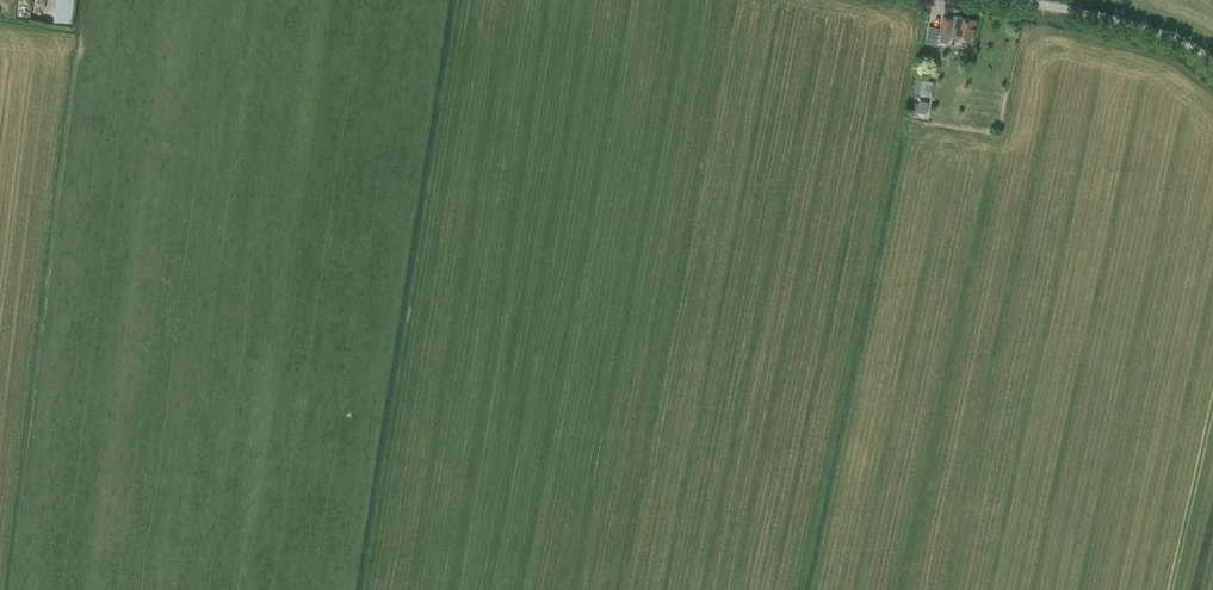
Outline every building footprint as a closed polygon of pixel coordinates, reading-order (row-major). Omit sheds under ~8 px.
[(52,26),(70,28),(73,6),(74,0),(56,0),(52,26)] [(971,42),(975,21),(957,17),(957,21),(943,19),(940,30),(929,28),(925,44),(938,47),(939,42),(948,44),(949,37),(971,42)] [(933,61),(935,52),(929,50),(927,59),(933,61)] [(918,78),(914,94),(929,97),(932,82),(918,78)]
